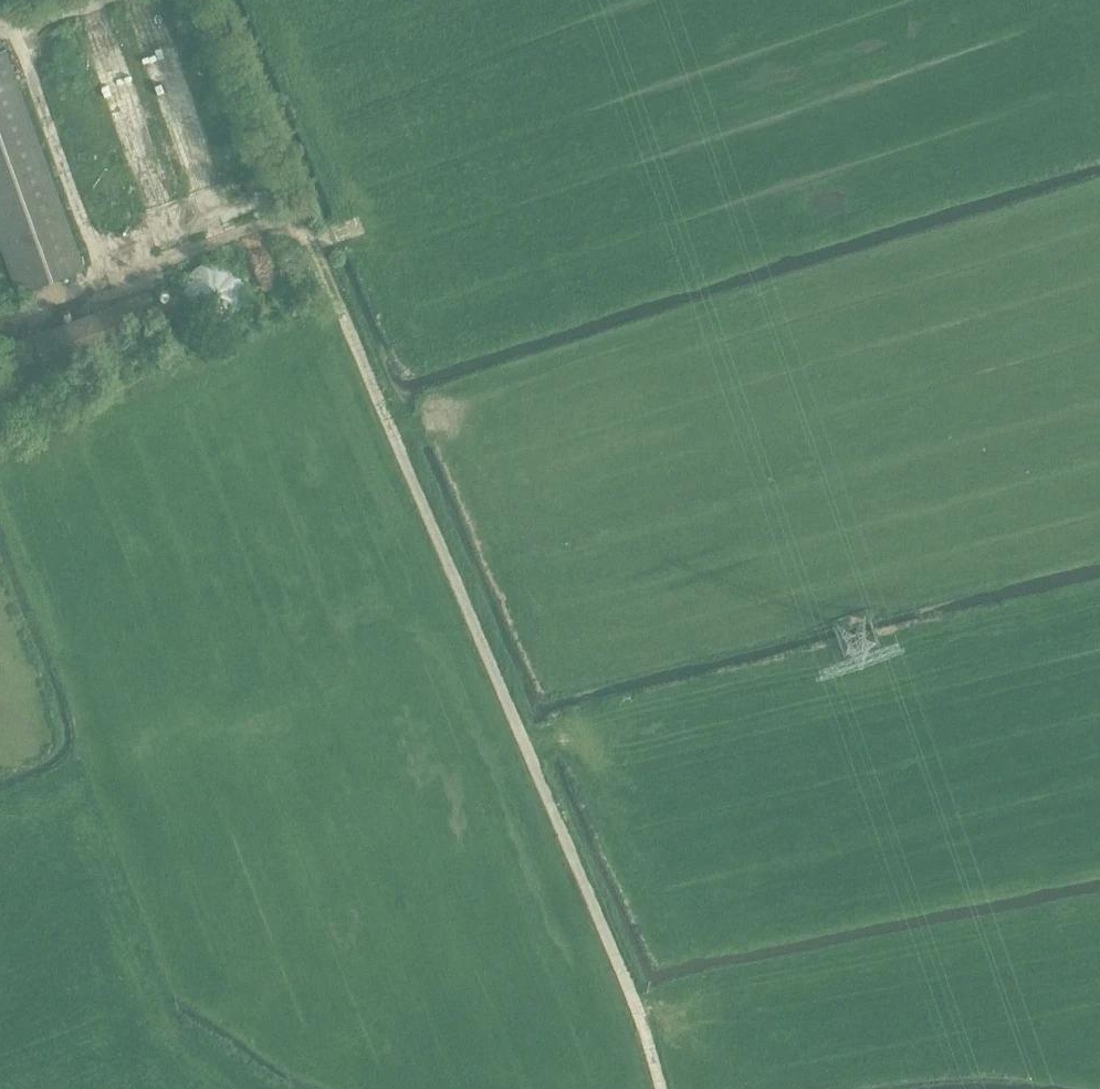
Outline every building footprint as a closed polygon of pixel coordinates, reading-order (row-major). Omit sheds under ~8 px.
[(84,269),(5,49),(0,51),(0,238),(19,292),(84,269)] [(244,291),(246,281),(245,277),(244,272),(239,264),(232,259),(222,256),(216,257),(211,258),(204,263),(201,266),(198,271),(196,276),(196,281),(197,290),(202,298),(209,304),(214,305),(219,306),(224,306),(230,305),(235,302),(239,299),(244,291)] [(35,332),(0,345),(0,360),(11,390),(12,392),(51,378),(52,380),(156,342),(154,335),(139,295),(35,332)]
